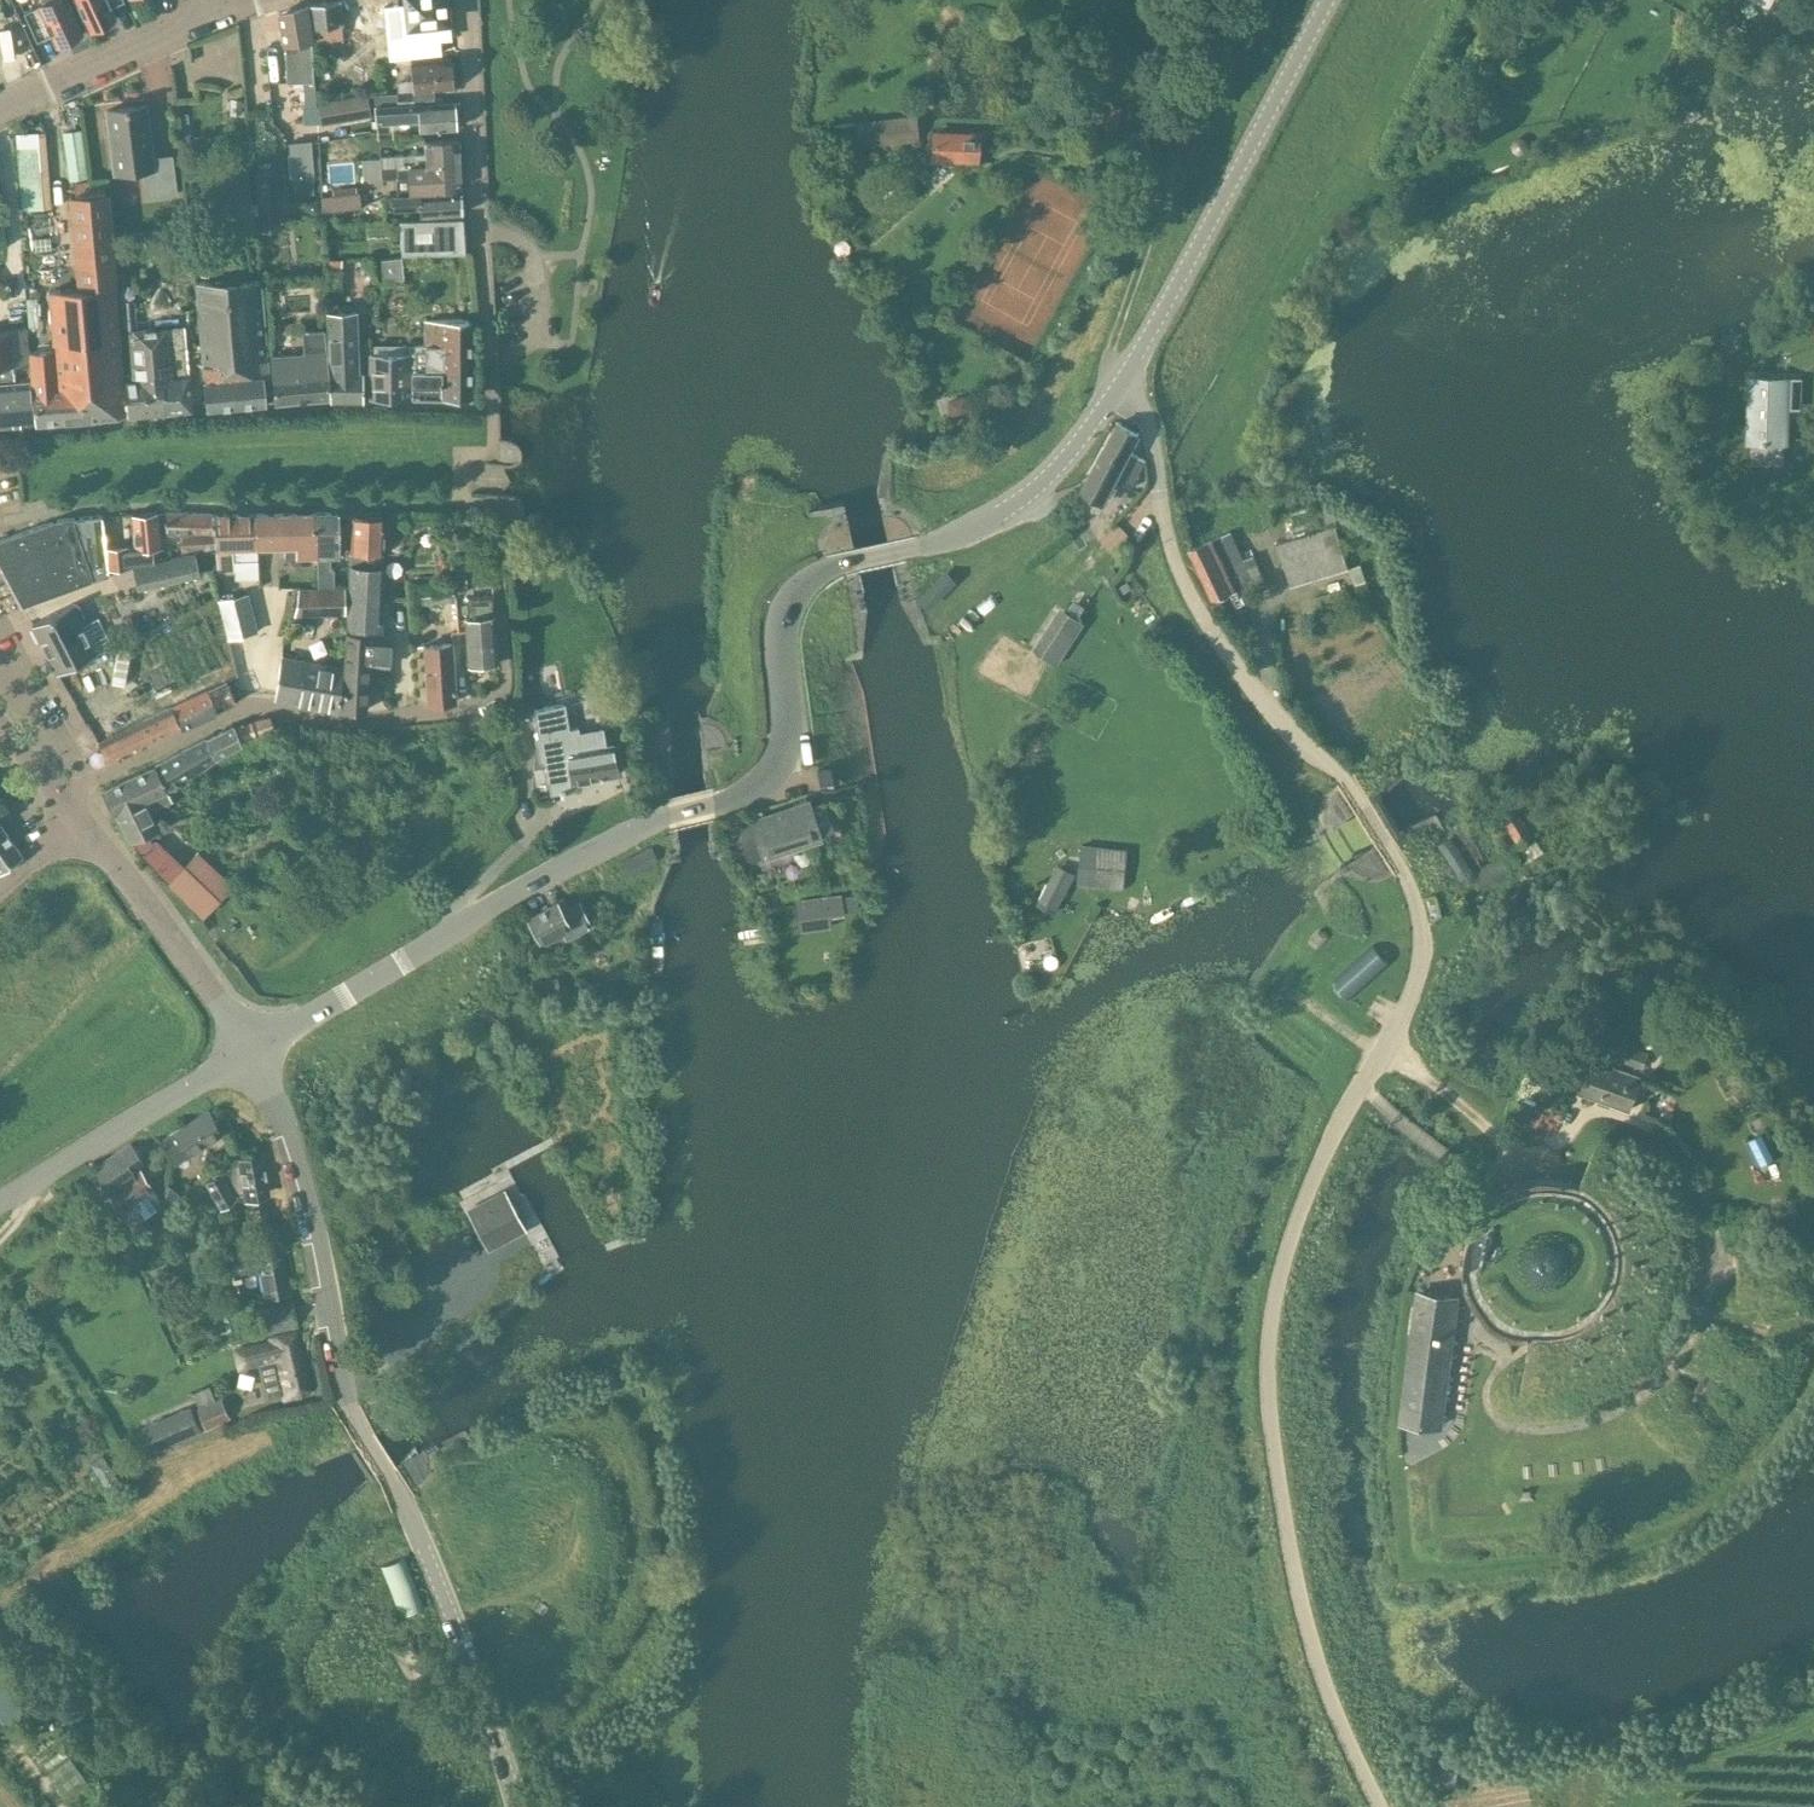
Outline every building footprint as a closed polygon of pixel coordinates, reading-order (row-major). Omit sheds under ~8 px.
[(57,45),(84,32),(70,0),(43,0),(44,1),(24,10),(38,38),(51,32),(57,45)] [(90,30),(117,17),(112,4),(121,0),(76,0),(90,30)] [(287,11),(277,13),(282,45),(284,45),(286,82),(303,81),(314,81),(312,43),(338,40),(339,43),(343,42),(339,0),(330,0),(307,2),(307,5),(287,11)] [(387,37),(390,58),(441,53),(440,40),(451,38),(447,1),(446,1),(446,0),(406,0),(406,4),(398,5),(401,35),(387,37)] [(397,93),(375,94),(375,105),(415,101),(414,90),(432,89),(432,87),(452,85),(452,79),(456,76),(455,64),(450,62),(450,56),(411,60),(412,81),(397,82),(397,93)] [(316,106),(314,81),(303,81),(305,107),(316,106)] [(318,106),(321,124),(372,116),(368,95),(317,103),(318,106)] [(415,101),(375,105),(376,122),(419,119),(419,128),(457,124),(459,122),(459,115),(456,113),(455,100),(426,101),(415,101)] [(148,197),(177,193),(172,155),(153,157),(146,104),(108,109),(109,117),(104,117),(106,133),(111,132),(116,171),(145,168),(148,197)] [(321,124),(318,106),(316,106),(305,107),(303,107),(303,125),(321,124)] [(84,128),(66,129),(68,178),(87,177),(84,128)] [(982,131),(933,129),(932,162),(980,163),(982,131)] [(19,131),(21,208),(50,207),(48,130),(19,131)] [(382,154),(382,166),(461,161),(460,137),(425,139),(426,152),(382,154)] [(310,140),(289,142),(292,178),(294,178),(312,177),(313,177),(310,140)] [(382,158),(367,158),(368,177),(382,177),(382,166),(382,158)] [(461,161),(382,166),(382,177),(399,176),(399,190),(408,189),(408,193),(435,191),(435,187),(462,186),(461,161)] [(248,165),(215,169),(221,227),(253,224),(248,165)] [(275,166),(256,167),(259,218),(279,217),(275,166)] [(312,177),(294,178),(296,197),(314,195),(312,177)] [(75,183),(75,193),(105,191),(104,181),(75,183)] [(108,190),(105,191),(75,193),(69,194),(78,287),(116,284),(108,190)] [(421,206),(421,208),(421,213),(462,210),(461,190),(409,194),(384,194),(384,207),(421,206)] [(362,207),(360,191),(321,196),(322,211),(362,207)] [(400,251),(465,248),(461,214),(397,217),(400,251)] [(402,257),(381,258),(383,281),(404,279),(402,257)] [(325,294),(343,293),(342,269),(324,270),(325,294)] [(262,377),(267,377),(259,280),(197,285),(207,406),(264,401),(262,377)] [(34,393),(36,422),(93,417),(90,383),(124,380),(116,284),(78,287),(49,290),(54,347),(30,350),(33,380),(35,393),(34,393)] [(187,374),(183,326),(137,330),(135,299),(134,286),(118,288),(119,301),(121,331),(128,414),(166,410),(163,377),(187,374)] [(329,397),(361,397),(360,374),(357,373),(355,311),(326,312),(329,397)] [(441,396),(469,395),(469,319),(425,318),(426,341),(415,342),(415,370),(440,369),(441,396)] [(9,382),(12,424),(36,422),(34,393),(35,393),(33,380),(17,381),(16,368),(30,366),(27,327),(8,329),(12,364),(14,381),(9,382)] [(12,364),(8,329),(0,330),(0,425),(12,424),(9,382),(14,381),(12,364)] [(275,400),(329,397),(324,351),(327,351),(325,329),(302,330),(303,352),(270,354),(275,400)] [(407,342),(408,351),(408,371),(412,371),(411,397),(441,396),(440,369),(415,370),(415,342),(407,342)] [(408,397),(408,371),(408,351),(372,351),(371,398),(408,397)] [(187,374),(163,377),(166,410),(191,407),(189,373),(187,374)] [(1783,442),(1788,377),(1751,374),(1747,439),(1783,442)] [(124,380),(90,383),(93,417),(126,414),(124,380)] [(1095,466),(1083,489),(1104,501),(1116,478),(1132,486),(1146,461),(1129,452),(1139,435),(1117,423),(1095,466)] [(931,642),(911,607),(904,570),(903,568),(900,548),(919,544),(918,540),(918,537),(915,531),(912,527),(909,524),(905,520),(901,518),(897,517),(894,516),(891,516),(889,504),(888,478),(883,478),(883,503),(886,520),(889,520),(892,521),(895,521),(897,522),(900,523),(903,525),(905,527),(908,530),(910,532),(912,535),(913,540),(891,544),(896,571),(899,570),(903,590),(900,591),(901,595),(903,595),(903,597),(901,597),(902,602),(904,602),(905,604),(902,604),(904,610),(929,646),(937,645),(943,644),(942,640),(931,642)] [(856,577),(864,615),(859,654),(850,656),(850,660),(854,659),(862,658),(872,615),(871,609),(869,609),(869,607),(870,607),(869,602),(867,602),(867,601),(869,600),(868,596),(866,597),(861,577),(864,576),(859,550),(836,554),(836,549),(836,546),(837,542),(838,539),(840,536),(842,533),(844,532),(846,530),(848,528),(851,527),(854,525),(851,509),(845,510),(836,512),(837,516),(838,520),(846,519),(847,523),(845,524),(842,526),(839,529),(836,532),(834,537),(832,541),(831,547),(831,553),(832,560),(852,556),(856,577)] [(336,511),(314,512),(314,533),(316,533),(318,555),(319,587),(334,586),(334,568),(331,568),(330,554),(337,554),(336,512),(336,511)] [(160,559),(158,532),(156,512),(131,514),(134,546),(106,551),(108,568),(131,565),(131,562),(133,562),(160,559)] [(180,532),(182,555),(197,554),(197,551),(212,549),(211,546),(212,514),(164,512),(156,512),(158,532),(180,532)] [(281,512),(254,513),(255,545),(282,543),(282,557),(318,555),(316,533),(314,533),(314,512),(312,512),(311,512),(281,512)] [(232,545),(255,545),(254,513),(212,514),(211,546),(212,549),(216,548),(217,574),(234,572),(232,545)] [(58,519),(0,540),(0,566),(21,606),(109,575),(106,551),(102,514),(58,519)] [(382,566),(381,566),(381,551),(382,515),(352,515),(346,628),(380,629),(382,566)] [(887,525),(892,543),(913,540),(913,538),(888,525),(887,525)] [(1291,586),(1349,568),(1336,525),(1277,543),(1291,586)] [(836,553),(858,549),(855,531),(854,531),(836,552),(836,553)] [(1213,600),(1230,593),(1236,607),(1243,603),(1241,598),(1268,587),(1255,554),(1243,559),(1232,531),(1189,550),(1213,600)] [(199,576),(197,554),(182,555),(160,559),(133,562),(138,589),(199,576)] [(458,592),(467,591),(465,567),(456,568),(458,592)] [(937,612),(963,586),(954,577),(927,602),(937,612)] [(1121,586),(1125,593),(1133,589),(1129,582),(1121,586)] [(319,587),(298,588),(293,616),(345,616),(345,586),(334,586),(319,587)] [(411,589),(412,604),(455,601),(453,586),(411,589)] [(228,639),(258,632),(248,593),(218,600),(228,639)] [(492,594),(466,595),(467,617),(464,617),(467,665),(496,663),(492,594)] [(75,603),(70,605),(30,623),(56,672),(96,654),(80,624),(84,621),(85,615),(81,607),(75,603)] [(1033,650),(1059,665),(1084,624),(1059,608),(1033,650)] [(386,664),(387,635),(345,634),(341,708),(364,708),(366,665),(386,664)] [(426,702),(455,701),(451,643),(422,645),(426,702)] [(282,656),(276,699),(339,711),(341,667),(282,656)] [(179,727),(235,701),(225,680),(170,707),(179,727)] [(545,715),(535,716),(538,734),(536,737),(539,758),(539,759),(543,761),(545,761),(547,767),(544,771),(546,780),(549,782),(551,793),(560,791),(561,793),(565,793),(565,791),(574,789),(573,782),(584,780),(597,778),(618,775),(617,770),(619,767),(618,760),(615,758),(612,744),(605,745),(602,729),(579,732),(578,727),(569,728),(566,712),(564,703),(544,707),(545,715)] [(109,761),(179,727),(170,707),(98,742),(109,761)] [(206,738),(214,756),(215,755),(240,742),(233,726),(206,738)] [(155,764),(166,788),(214,756),(206,738),(155,764)] [(118,811),(130,839),(139,854),(153,844),(145,832),(157,827),(148,808),(160,802),(170,796),(166,788),(155,764),(103,790),(116,812),(118,811)] [(820,783),(832,781),(829,767),(817,769),(820,783)] [(1437,811),(1411,772),(1383,801),(1382,802),(1381,801),(1379,802),(1380,803),(1378,805),(1377,803),(1376,804),(1377,806),(1359,818),(1346,800),(1342,802),(1339,806),(1337,809),(1336,812),(1336,816),(1335,818),(1335,820),(1335,823),(1336,826),(1337,829),(1340,832),(1336,835),(1335,833),(1334,834),(1335,836),(1333,837),(1332,836),(1330,837),(1331,838),(1329,839),(1292,861),(1313,892),(1347,865),(1349,863),(1350,865),(1351,864),(1350,863),(1353,861),(1354,862),(1355,862),(1354,860),(1358,858),(1361,861),(1362,863),(1364,864),(1367,865),(1369,866),(1372,866),(1376,866),(1380,866),(1383,866),(1387,865),(1390,862),(1377,844),(1395,832),(1396,833),(1398,832),(1397,831),(1399,830),(1400,831),(1401,830),(1400,829),(1401,828),(1437,811)] [(825,800),(809,805),(809,803),(752,822),(738,826),(741,836),(740,840),(746,858),(750,861),(763,857),(820,838),(820,837),(834,831),(825,800)] [(1518,845),(1468,878),(1478,893),(1545,850),(1519,810),(1502,821),(1518,845)] [(1386,846),(1404,833),(1435,819),(1440,826),(1445,822),(1442,817),(1437,811),(1401,828),(1401,829),(1401,830),(1400,831),(1399,830),(1397,831),(1398,832),(1396,833),(1395,832),(1377,844),(1390,862),(1387,865),(1383,866),(1380,866),(1376,866),(1372,866),(1369,866),(1367,865),(1364,864),(1362,863),(1361,861),(1358,858),(1354,860),(1355,862),(1354,862),(1353,861),(1350,863),(1351,864),(1350,865),(1349,863),(1347,865),(1313,892),(1318,899),(1323,904),(1327,900),(1321,892),(1350,869),(1357,864),(1358,866),(1360,867),(1363,869),(1367,870),(1371,871),(1377,872),(1381,871),(1386,870),(1392,867),(1396,865),(1397,863),(1386,846)] [(23,855),(0,822),(0,871),(23,855)] [(159,839),(185,862),(196,850),(170,827),(159,839)] [(1442,840),(1428,849),(1451,885),(1466,876),(1442,840)] [(156,870),(167,884),(183,866),(156,841),(153,844),(139,854),(156,870)] [(1127,848),(1098,846),(1068,843),(1068,852),(1061,852),(1059,866),(1057,865),(1035,908),(1052,916),(1076,875),(1078,876),(1077,884),(1078,884),(1076,896),(1090,899),(1093,885),(1123,888),(1127,848)] [(658,850),(629,866),(635,877),(664,861),(658,850)] [(183,866),(167,884),(200,917),(231,886),(196,852),(183,866)] [(558,896),(527,915),(534,926),(540,936),(562,924),(568,934),(594,921),(583,898),(580,899),(570,904),(564,895),(561,896),(559,898),(558,896)] [(841,895),(795,901),(799,932),(832,927),(830,917),(845,914),(845,911),(850,910),(848,897),(842,898),(841,895)] [(1321,933),(1311,944),(1314,949),(1318,952),(1325,948),(1329,942),(1326,937),(1321,933)] [(1349,1001),(1390,963),(1372,946),(1333,983),(1349,1001)] [(1630,982),(1633,982),(1636,977),(1636,971),(1629,968),(1621,968),(1619,973),(1619,979),(1622,980),(1621,985),(1628,987),(1630,982)] [(1650,1052),(1631,1046),(1630,1048),(1621,1045),(1618,1056),(1627,1059),(1626,1062),(1644,1069),(1650,1052)] [(1643,1078),(1592,1060),(1581,1091),(1632,1109),(1643,1078)] [(1557,1105),(1546,1100),(1542,1108),(1553,1114),(1557,1105)] [(176,1163),(222,1135),(208,1112),(162,1141),(176,1163)] [(139,1166),(145,1162),(132,1143),(94,1168),(107,1187),(115,1201),(96,1214),(112,1238),(157,1209),(158,1205),(160,1198),(157,1194),(139,1166)] [(1594,1150),(1591,1149),(1584,1173),(1589,1166),(1594,1150)] [(269,1193),(262,1152),(239,1156),(240,1162),(220,1174),(219,1172),(203,1182),(220,1207),(235,1197),(245,1194),(246,1198),(269,1193)] [(551,1181),(527,1195),(567,1268),(592,1254),(551,1181)] [(160,1198),(158,1205),(163,1212),(186,1197),(168,1182),(160,1198)] [(1618,1270),(1618,1263),(1618,1257),(1617,1251),(1616,1244),(1614,1238),(1611,1233),(1609,1227),(1605,1222),(1601,1217),(1597,1212),(1592,1208),(1587,1204),(1582,1200),(1576,1197),(1571,1195),(1564,1193),(1558,1192),(1552,1191),(1546,1191),(1539,1191),(1533,1192),(1527,1193),(1521,1195),(1515,1198),(1509,1200),(1504,1204),(1499,1208),(1494,1212),(1490,1217),(1486,1222),(1483,1227),(1480,1233),(1478,1238),(1476,1244),(1474,1251),(1473,1257),(1473,1263),(1474,1270),(1474,1276),(1476,1282),(1478,1288),(1480,1294),(1483,1300),(1486,1305),(1490,1310),(1494,1315),(1499,1319),(1504,1323),(1509,1326),(1515,1329),(1521,1331),(1527,1333),(1533,1335),(1539,1335),(1546,1336),(1552,1335),(1558,1335),(1564,1333),(1571,1331),(1576,1329),(1582,1326),(1587,1323),(1592,1319),(1597,1315),(1601,1310),(1605,1305),(1609,1299),(1611,1294),(1614,1288),(1616,1282),(1617,1276),(1618,1270)] [(471,1213),(489,1248),(523,1229),(505,1195),(471,1213)] [(256,1233),(272,1229),(266,1204),(250,1208),(256,1233)] [(1721,1239),(1727,1240),(1722,1275),(1719,1296),(1722,1296),(1727,1261),(1729,1248),(1731,1237),(1722,1236),(1721,1239)] [(281,1298),(292,1296),(282,1244),(229,1254),(233,1274),(261,1269),(266,1296),(280,1293),(281,1298)] [(1746,1250),(1729,1248),(1727,1261),(1744,1263),(1746,1250)] [(1417,1289),(1398,1423),(1443,1429),(1459,1295),(1417,1289)] [(261,1306),(267,1332),(299,1326),(293,1300),(261,1306)] [(254,1345),(235,1349),(239,1367),(258,1363),(266,1398),(284,1395),(285,1400),(310,1393),(298,1332),(270,1339),(270,1342),(254,1345)] [(214,1400),(207,1385),(191,1392),(207,1428),(229,1418),(219,1398),(214,1400)] [(165,1447),(204,1429),(195,1409),(156,1427),(165,1447)] [(348,1504),(375,1482),(396,1471),(407,1491),(413,1488),(417,1485),(421,1480),(424,1475),(425,1470),(426,1465),(426,1461),(425,1458),(424,1456),(424,1454),(450,1442),(456,1451),(461,1448),(459,1444),(453,1434),(417,1451),(419,1454),(420,1458),(420,1460),(421,1463),(421,1466),(420,1469),(419,1473),(418,1475),(416,1479),(413,1482),(409,1484),(398,1464),(378,1474),(379,1476),(378,1476),(377,1475),(374,1476),(375,1478),(374,1478),(373,1477),(372,1478),(340,1502),(341,1505),(348,1516),(354,1513),(348,1504)] [(363,1446),(358,1449),(373,1477),(378,1474),(363,1446)] [(1568,1517),(1556,1520),(1558,1529),(1570,1525),(1568,1517)] [(380,1566),(400,1616),(423,1608),(404,1557),(380,1566)] [(1460,1761),(1427,1756),(1423,1783),(1456,1787),(1460,1761)]
